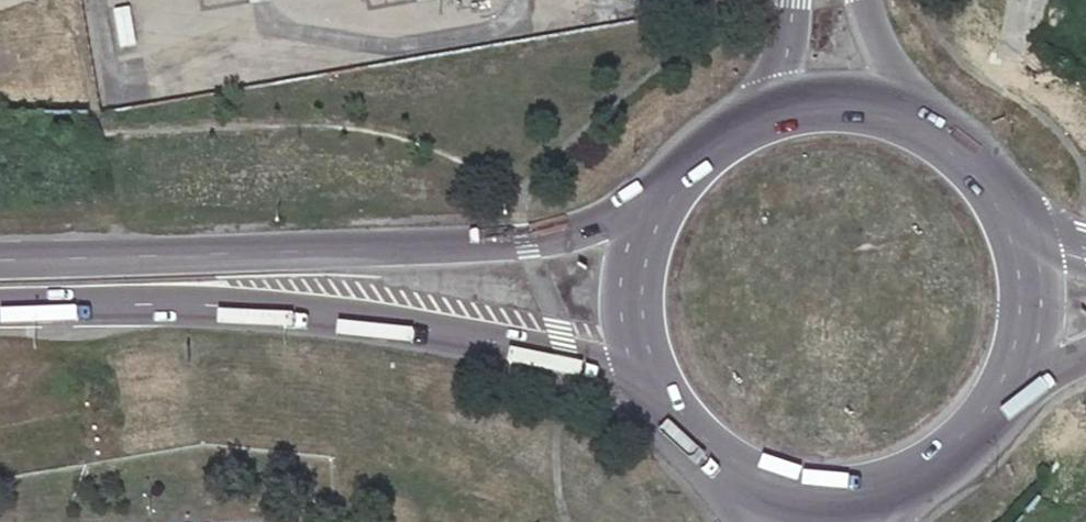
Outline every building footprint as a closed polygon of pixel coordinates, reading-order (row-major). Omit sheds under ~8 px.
[(136,45),(128,7),(113,10),(120,48),(136,45)]
